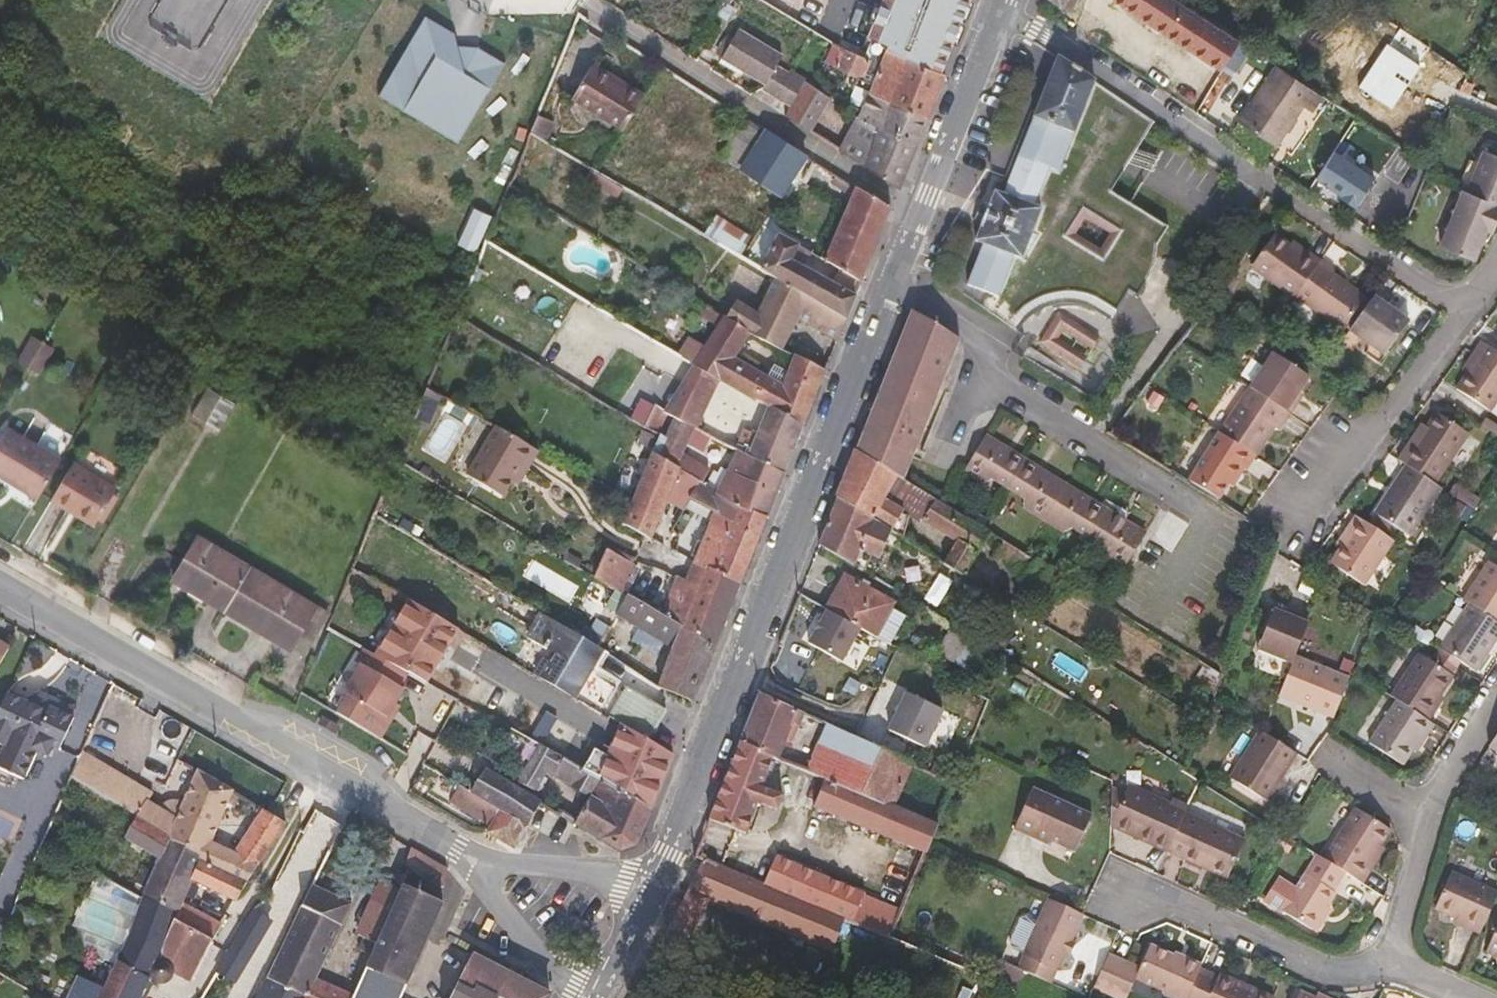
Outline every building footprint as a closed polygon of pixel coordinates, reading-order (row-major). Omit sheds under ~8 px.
[(713,12),(727,20),(735,6),(730,3),(724,0),(720,0),(713,12)] [(941,71),(969,0),(884,0),(870,35),(941,71)] [(1071,11),(1075,0),(1053,0),(1071,11)] [(1222,66),(1120,0),(1113,0),(1220,70),(1222,66)] [(1240,39),(1180,0),(1120,0),(1222,66),(1240,39)] [(458,141),(506,61),(478,45),(458,44),(455,31),(426,14),(379,94),(458,141)] [(763,87),(776,94),(788,72),(776,65),(782,55),(738,29),(734,36),(725,51),(721,57),(719,61),(741,74),(745,69),(766,81),(764,85),(763,87)] [(719,47),(725,51),(734,36),(728,32),(719,47)] [(834,67),(863,79),(872,59),(842,46),(834,67)] [(986,216),(982,227),(976,241),(984,244),(967,285),(1008,301),(1033,316),(1034,315),(1039,305),(1045,309),(1051,307),(1054,306),(1061,293),(1065,293),(1070,293),(1074,293),(1079,294),(1083,295),(1088,296),(1092,297),(1096,299),(1101,302),(1117,312),(1129,292),(1138,298),(1146,287),(1145,286),(1148,281),(1150,276),(1152,271),(1154,265),(1155,259),(1157,254),(1157,248),(1157,246),(1169,228),(1112,192),(1064,162),(1074,135),(1083,112),(1098,122),(1116,95),(1095,81),(1058,57),(1033,118),(1003,195),(996,192),(986,216)] [(624,82),(593,63),(572,97),(623,128),(645,92),(625,80),(624,82)] [(1324,94),(1277,63),(1238,120),(1276,146),(1304,105),(1312,111),(1324,94)] [(788,72),(776,94),(792,103),(792,102),(805,80),(789,70),(788,72)] [(810,113),(803,126),(811,131),(830,96),(805,80),(792,102),(810,113)] [(878,126),(918,144),(927,119),(867,94),(858,117),(878,126)] [(1112,192),(1157,122),(1116,95),(1098,122),(1083,112),(1074,135),(1064,162),(1112,192)] [(791,105),(786,115),(803,126),(810,113),(792,102),(792,103),(791,105)] [(555,120),(537,113),(529,132),(546,142),(555,120)] [(857,116),(846,136),(869,149),(878,126),(858,117),(857,116)] [(741,168),(766,129),(746,117),(722,156),(740,167),(741,168)] [(846,136),(839,149),(897,186),(900,188),(918,144),(878,126),(869,149),(846,136)] [(793,177),(807,155),(801,151),(780,138),(766,129),(741,168),(782,194),(793,177)] [(1496,203),(1496,154),(1484,149),(1479,162),(1467,191),(1496,203)] [(1410,182),(1420,187),(1426,174),(1430,163),(1429,163),(1414,153),(1402,178),(1410,182)] [(806,184),(818,162),(807,155),(793,177),(806,184)] [(1458,187),(1463,189),(1467,191),(1479,162),(1470,158),(1458,187)] [(847,187),(850,182),(837,174),(834,179),(847,187)] [(1402,200),(1413,204),(1420,187),(1410,182),(1402,200)] [(826,261),(861,283),(891,208),(858,187),(826,261)] [(1492,232),(1496,220),(1496,203),(1467,191),(1463,189),(1440,246),(1474,260),(1487,230),(1492,232)] [(986,216),(979,213),(975,224),(982,227),(986,216)] [(717,215),(705,235),(740,256),(748,245),(747,245),(752,236),(717,215)] [(769,229),(778,234),(782,225),(773,220),(769,229)] [(752,263),(761,269),(778,234),(769,229),(752,263)] [(1266,233),(1262,230),(1256,238),(1250,246),(1254,248),(1266,233)] [(776,278),(846,319),(856,295),(793,260),(800,245),(778,234),(761,269),(776,278)] [(1295,297),(1321,261),(1308,252),(1306,255),(1275,234),(1251,267),(1294,298),(1295,297)] [(793,260),(856,295),(861,283),(826,261),(825,260),(800,245),(793,260)] [(1333,270),(1321,261),(1295,297),(1342,330),(1345,326),(1364,300),(1366,296),(1332,272),(1333,270)] [(799,318),(838,339),(846,319),(776,278),(767,295),(758,313),(737,300),(726,318),(748,332),(749,333),(783,349),(799,318)] [(1410,321),(1375,295),(1369,303),(1350,330),(1372,347),(1385,356),(1410,321)] [(1350,330),(1369,303),(1364,300),(1345,326),(1350,330)] [(723,316),(700,302),(671,350),(678,354),(689,335),(705,345),(723,316)] [(904,480),(959,340),(913,312),(895,357),(857,452),(904,480)] [(1099,339),(1057,313),(1039,343),(1081,369),(1088,358),(1059,339),(1063,331),(1092,350),(1099,339)] [(729,367),(735,357),(749,333),(748,332),(726,318),(723,316),(705,345),(702,350),(729,367)] [(18,361),(28,367),(44,341),(33,335),(18,361)] [(689,335),(678,354),(694,364),(702,350),(705,345),(689,335)] [(1481,340),(1472,354),(1476,356),(1455,388),(1490,411),(1496,401),(1496,351),(1481,340)] [(44,341),(28,367),(39,374),(54,348),(44,341)] [(1380,363),(1385,356),(1372,347),(1367,354),(1380,363)] [(769,405),(804,425),(826,370),(795,355),(788,372),(774,365),(769,376),(735,357),(729,367),(702,350),(694,364),(718,378),(757,401),(758,399),(769,405)] [(1273,352),(1250,387),(1292,415),(1300,402),(1295,399),(1301,391),(1310,376),(1273,352)] [(704,409),(718,378),(694,364),(675,393),(704,409)] [(427,384),(422,394),(411,422),(429,429),(443,394),(427,384)] [(237,403),(208,387),(192,414),(221,430),(237,403)] [(1249,387),(1239,402),(1276,426),(1282,430),(1292,415),(1250,387),(1249,387)] [(1295,399),(1300,402),(1305,394),(1301,391),(1295,399)] [(695,427),(704,409),(675,393),(664,410),(669,413),(695,427)] [(645,425),(656,405),(637,395),(627,416),(645,425)] [(1239,402),(1220,432),(1255,455),(1256,456),(1276,426),(1239,402)] [(656,405),(645,425),(660,434),(669,413),(664,410),(656,405)] [(739,450),(785,474),(804,425),(769,405),(756,436),(740,428),(734,441),(726,436),(723,442),(739,450)] [(1418,428),(1398,459),(1406,464),(1436,484),(1469,433),(1436,411),(1426,425),(1423,431),(1418,428)] [(700,480),(703,481),(710,470),(682,454),(695,427),(669,413),(660,434),(653,452),(681,468),(700,480)] [(540,451),(496,425),(467,474),(505,498),(509,492),(522,469),(527,472),(529,468),(524,465),(532,452),(537,455),(540,451)] [(41,493),(62,458),(8,426),(0,440),(0,474),(15,482),(16,479),(41,493)] [(1220,432),(1190,480),(1220,498),(1230,483),(1233,485),(1245,468),(1246,469),(1255,455),(1220,432)] [(993,478),(1009,487),(1022,467),(1003,456),(1007,449),(986,435),(965,469),(984,482),(993,478)] [(1003,456),(1022,467),(1026,460),(1007,449),(1003,456)] [(740,505),(767,517),(785,474),(739,450),(728,470),(728,471),(722,467),(719,472),(714,470),(706,483),(718,490),(716,494),(740,505)] [(524,465),(529,468),(537,455),(532,452),(524,465)] [(646,536),(652,539),(673,488),(681,468),(653,452),(631,505),(623,523),(646,536)] [(936,500),(904,480),(857,452),(838,498),(874,519),(886,498),(904,509),(922,521),(936,500)] [(1040,478),(1044,471),(1026,460),(1022,467),(1040,478)] [(118,487),(75,461),(52,499),(95,524),(99,519),(114,493),(118,487)] [(1436,484),(1406,464),(1374,512),(1410,536),(1442,488),(1436,484)] [(1025,507),(1044,519),(1065,484),(1044,471),(1040,478),(1022,467),(1009,487),(1025,497),(1025,507)] [(673,488),(691,497),(700,480),(681,468),(673,488)] [(15,482),(39,497),(41,493),(16,479),(15,482)] [(694,499),(734,521),(740,505),(716,494),(718,490),(706,483),(703,481),(700,480),(691,497),(694,499)] [(1072,527),(1089,536),(1101,515),(1083,505),(1087,498),(1065,484),(1044,519),(1064,530),(1072,527)] [(119,496),(114,493),(99,519),(104,522),(119,496)] [(874,519),(838,498),(819,545),(854,567),(861,551),(874,519)] [(886,498),(874,519),(891,530),(902,513),(904,509),(886,498)] [(1101,515),(1105,508),(1087,498),(1083,505),(1101,515)] [(694,563),(741,584),(767,517),(740,505),(734,521),(694,499),(691,503),(714,514),(694,563)] [(989,532),(936,500),(922,521),(957,542),(944,562),(974,580),(978,572),(969,567),(978,552),(980,549),(989,532)] [(1105,508),(1101,515),(1119,526),(1123,519),(1105,508)] [(902,513),(892,530),(904,538),(909,517),(902,513)] [(1146,533),(1138,528),(1135,526),(1123,519),(1119,526),(1101,515),(1089,536),(1105,546),(1105,556),(1125,568),(1146,533)] [(1358,516),(1355,515),(1347,528),(1351,530),(1341,547),(1330,563),(1364,585),(1394,540),(1358,516)] [(1135,526),(1138,528),(1142,521),(1134,516),(1132,520),(1136,523),(1135,526)] [(891,530),(874,519),(861,551),(880,558),(891,530)] [(1351,530),(1347,528),(1336,544),(1341,547),(1351,530)] [(989,532),(980,549),(988,554),(998,537),(989,532)] [(294,641),(316,604),(251,566),(200,536),(174,579),(225,609),(290,648),(294,641)] [(1050,568),(998,537),(988,554),(1026,576),(1025,579),(1038,587),(1050,568)] [(596,576),(617,588),(622,591),(634,564),(633,563),(635,558),(635,557),(609,546),(596,576)] [(567,551),(563,557),(579,566),(583,560),(567,551)] [(1436,568),(1425,560),(1420,568),(1431,575),(1436,568)] [(1496,621),(1496,565),(1489,560),(1463,599),(1469,603),(1496,621)] [(661,615),(716,647),(741,584),(694,563),(685,579),(677,575),(661,615)] [(978,572),(974,580),(992,591),(997,581),(979,571),(978,572)] [(846,576),(827,610),(860,628),(875,636),(876,635),(891,607),(894,603),(846,576)] [(659,687),(694,702),(716,647),(661,615),(622,591),(617,588),(608,603),(619,610),(618,612),(674,646),(671,655),(659,687)] [(406,600),(377,657),(408,674),(427,684),(455,628),(406,600)] [(1459,666),(1461,662),(1476,672),(1496,640),(1496,621),(1469,603),(1437,652),(1459,666)] [(328,612),(316,604),(294,641),(307,648),(328,612)] [(907,616),(891,607),(876,635),(891,644),(907,616)] [(1295,656),(1311,617),(1296,611),(1294,617),(1273,608),(1257,649),(1292,663),(1293,661),(1295,656)] [(860,628),(827,610),(809,640),(842,660),(860,628)] [(574,697),(603,648),(543,613),(528,638),(547,649),(549,644),(559,650),(553,662),(546,658),(536,675),(574,697)] [(937,653),(954,662),(964,644),(966,640),(949,631),(937,653)] [(3,658),(10,647),(0,641),(0,657),(3,658)] [(964,644),(954,662),(967,669),(977,651),(964,644)] [(349,696),(338,715),(349,721),(364,730),(381,740),(390,725),(388,718),(404,691),(400,688),(408,674),(364,650),(357,663),(361,665),(344,694),(349,696)] [(1453,674),(1459,666),(1437,652),(1431,660),(1419,652),(1391,695),(1397,699),(1429,720),(1437,707),(1434,704),(1454,675),(1453,674)] [(1279,695),(1334,717),(1344,693),(1350,678),(1295,656),(1293,661),(1292,663),(1279,695)] [(1224,673),(1206,663),(1195,682),(1215,695),(1224,673)] [(631,730),(648,739),(667,709),(628,686),(609,717),(631,730)] [(799,710),(761,693),(740,743),(774,757),(779,759),(787,739),(793,741),(799,727),(804,712),(799,710)] [(909,693),(891,731),(927,748),(945,710),(909,693)] [(7,694),(0,709),(0,745),(5,747),(0,757),(0,769),(24,780),(37,752),(48,757),(52,747),(59,750),(74,718),(49,707),(47,712),(7,694)] [(509,698),(495,722),(526,739),(539,715),(509,698)] [(1426,737),(1435,724),(1429,720),(1397,699),(1369,742),(1403,764),(1423,735),(1426,737)] [(1213,700),(1209,710),(1218,715),(1223,706),(1217,702),(1213,700)] [(539,715),(526,739),(538,746),(580,769),(585,772),(597,742),(541,712),(539,715)] [(341,727),(322,716),(318,722),(338,734),(341,727)] [(815,751),(793,741),(787,739),(779,759),(825,777),(844,785),(865,740),(827,723),(815,751)] [(1264,731),(1260,728),(1229,777),(1268,801),(1298,753),(1264,731)] [(599,780),(652,809),(674,754),(648,739),(631,730),(625,746),(615,740),(598,779),(599,780)] [(1175,757),(1186,761),(1194,743),(1184,738),(1175,757)] [(914,764),(865,740),(844,785),(895,806),(914,764)] [(774,757),(740,743),(709,819),(746,835),(758,802),(778,810),(784,795),(763,787),(774,757)] [(552,773),(572,784),(580,769),(538,746),(518,780),(537,791),(548,771),(550,768),(554,770),(552,773)] [(281,820),(269,812),(264,809),(236,853),(213,842),(233,791),(198,770),(175,817),(148,801),(152,793),(81,752),(74,769),(71,776),(137,816),(171,836),(169,842),(247,878),(286,822),(281,820)] [(500,810),(526,826),(540,803),(541,800),(485,768),(477,782),(470,778),(464,788),(470,792),(500,810)] [(572,784),(591,795),(599,780),(598,779),(585,772),(580,769),(572,784)] [(813,807),(926,853),(938,824),(895,806),(844,785),(825,777),(813,807)] [(591,795),(576,823),(621,850),(636,845),(652,809),(599,780),(591,795)] [(1125,791),(1112,786),(1111,825),(1138,838),(1140,833),(1169,847),(1185,812),(1188,806),(1172,798),(1169,803),(1128,784),(1125,791)] [(449,802),(491,826),(499,812),(469,794),(470,792),(459,786),(449,802)] [(1034,836),(1052,796),(1034,788),(1015,828),(1034,836)] [(1092,814),(1052,796),(1034,836),(1048,843),(1049,840),(1075,852),(1092,814)] [(1345,872),(1363,883),(1375,864),(1371,862),(1391,829),(1356,806),(1324,859),(1345,872)] [(491,826),(487,833),(515,849),(527,828),(525,827),(499,812),(491,826)] [(1169,847),(1167,851),(1227,878),(1245,839),(1185,812),(1169,847)] [(144,895),(179,914),(184,902),(193,880),(235,901),(247,878),(169,842),(171,836),(137,816),(126,837),(160,859),(144,895)] [(1138,838),(1167,851),(1169,847),(1140,833),(1138,838)] [(1289,837),(1282,833),(1275,845),(1288,853),(1295,841),(1290,837),(1289,837)] [(414,848),(412,847),(406,862),(410,864),(444,884),(447,868),(445,866),(444,868),(414,848)] [(777,854),(764,883),(844,918),(891,938),(902,911),(864,895),(865,891),(820,873),(777,854)] [(1345,872),(1324,859),(1317,855),(1305,873),(1281,910),(1311,930),(1327,905),(1336,892),(1333,890),(1345,872)] [(764,883),(705,858),(683,900),(673,920),(668,930),(666,933),(688,944),(710,901),(747,917),(832,952),(844,918),(764,883)] [(444,887),(444,884),(410,864),(408,869),(439,887),(444,887)] [(400,887),(406,875),(396,870),(390,883),(400,887)] [(1480,933),(1496,896),(1496,892),(1451,871),(1434,909),(1456,918),(1467,923),(1466,927),(1480,933)] [(358,928),(362,929),(378,937),(400,887),(390,883),(380,878),(358,928)] [(353,994),(317,977),(352,903),(314,885),(270,978),(311,996),(315,997),(352,997),(353,994)] [(443,904),(402,886),(353,994),(352,997),(401,997),(443,904)] [(118,911),(134,918),(143,898),(127,889),(118,911)] [(673,920),(683,900),(672,894),(662,914),(673,920)] [(150,978),(151,980),(155,983),(160,984),(164,984),(168,983),(171,980),(174,977),(175,973),(191,982),(211,944),(175,923),(179,914),(144,895),(143,898),(134,918),(105,986),(78,974),(67,997),(140,997),(150,978)] [(1071,939),(1083,914),(1048,897),(1022,955),(1017,967),(1026,971),(1052,983),(1057,971),(1065,954),(1071,939)] [(175,923),(211,944),(223,923),(184,902),(179,914),(175,923)] [(1329,906),(1327,905),(1311,930),(1315,932),(1331,908),(1329,906)] [(1454,922),(1466,927),(1467,923),(1456,918),(1456,919),(1454,922)] [(1486,951),(1496,956),(1496,926),(1486,951)] [(1076,942),(1071,939),(1065,954),(1069,956),(1076,942)] [(1200,968),(1202,964),(1188,957),(1187,960),(1151,943),(1140,968),(1135,978),(1164,991),(1163,994),(1172,997),(1187,997),(1200,968)] [(231,953),(209,993),(217,997),(229,976),(240,982),(254,958),(234,948),(231,953)] [(1109,953),(1094,987),(1118,997),(1133,964),(1109,953)] [(551,996),(472,956),(451,997),(550,997),(551,996)] [(1140,968),(1133,964),(1118,997),(1127,997),(1135,978),(1140,968)] [(1274,997),(1220,972),(1218,976),(1200,968),(1187,997),(1274,997)] [(1005,981),(1016,987),(1023,976),(1012,969),(1005,981)] [(311,996),(270,978),(260,997),(309,997),(311,996)] [(1317,997),(1300,990),(1297,997),(1318,997),(1317,997)]
